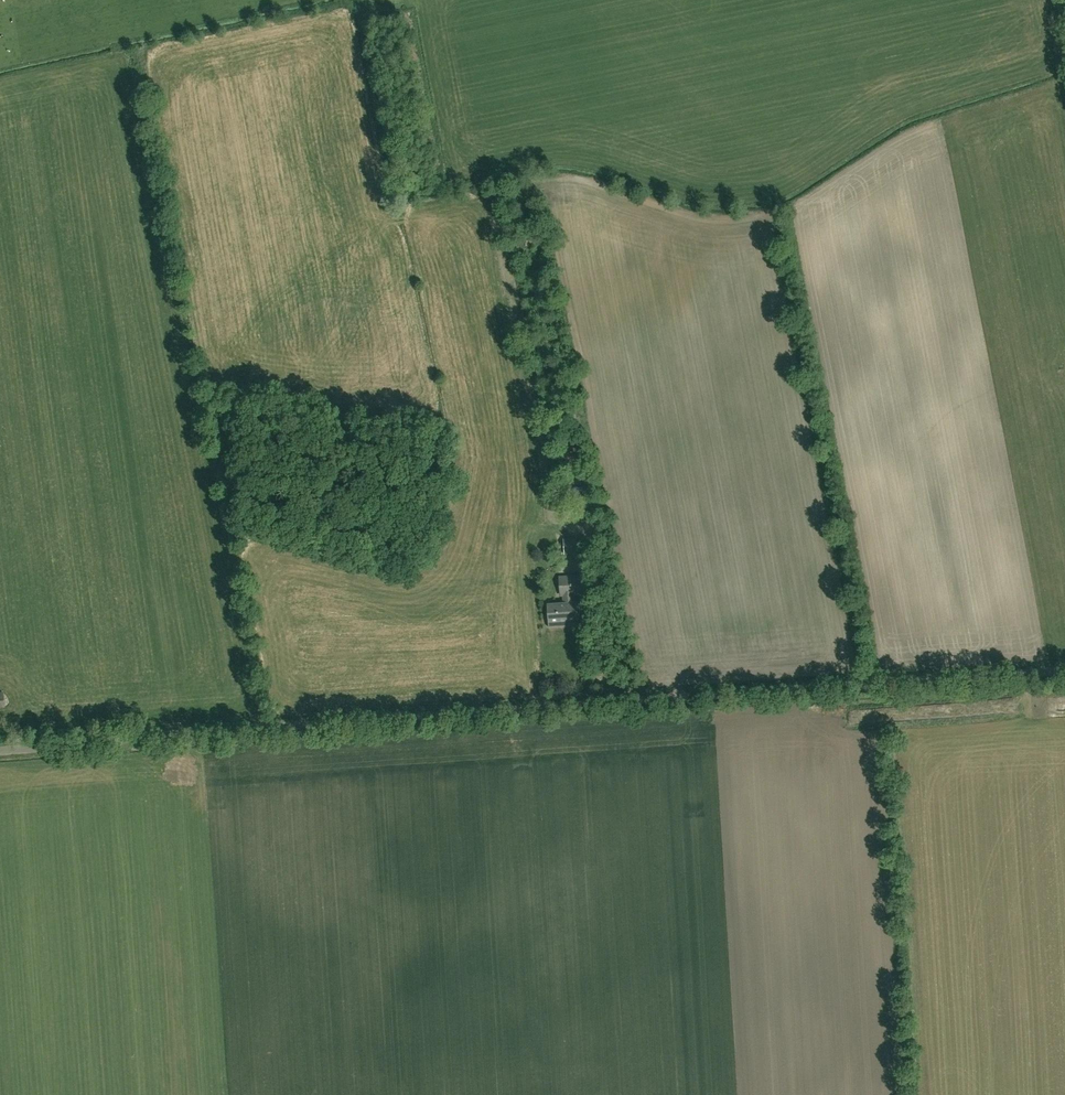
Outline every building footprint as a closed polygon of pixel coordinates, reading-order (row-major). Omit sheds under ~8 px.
[(565,555),(585,554),(584,536),(564,538),(565,555)] [(573,595),(588,594),(586,576),(560,578),(561,596),(564,595),(565,604),(548,605),(550,627),(578,625),(577,603),(573,604),(573,595)]
